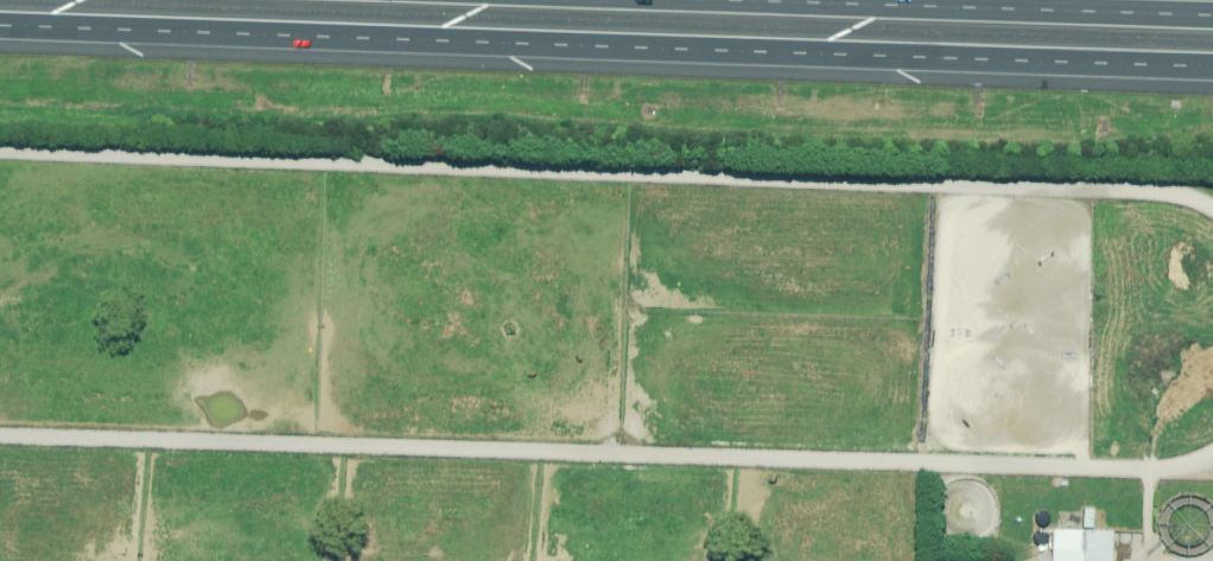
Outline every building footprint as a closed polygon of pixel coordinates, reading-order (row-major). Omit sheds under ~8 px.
[(1115,532),(1056,530),(1055,560),(1115,560),(1115,532)]
